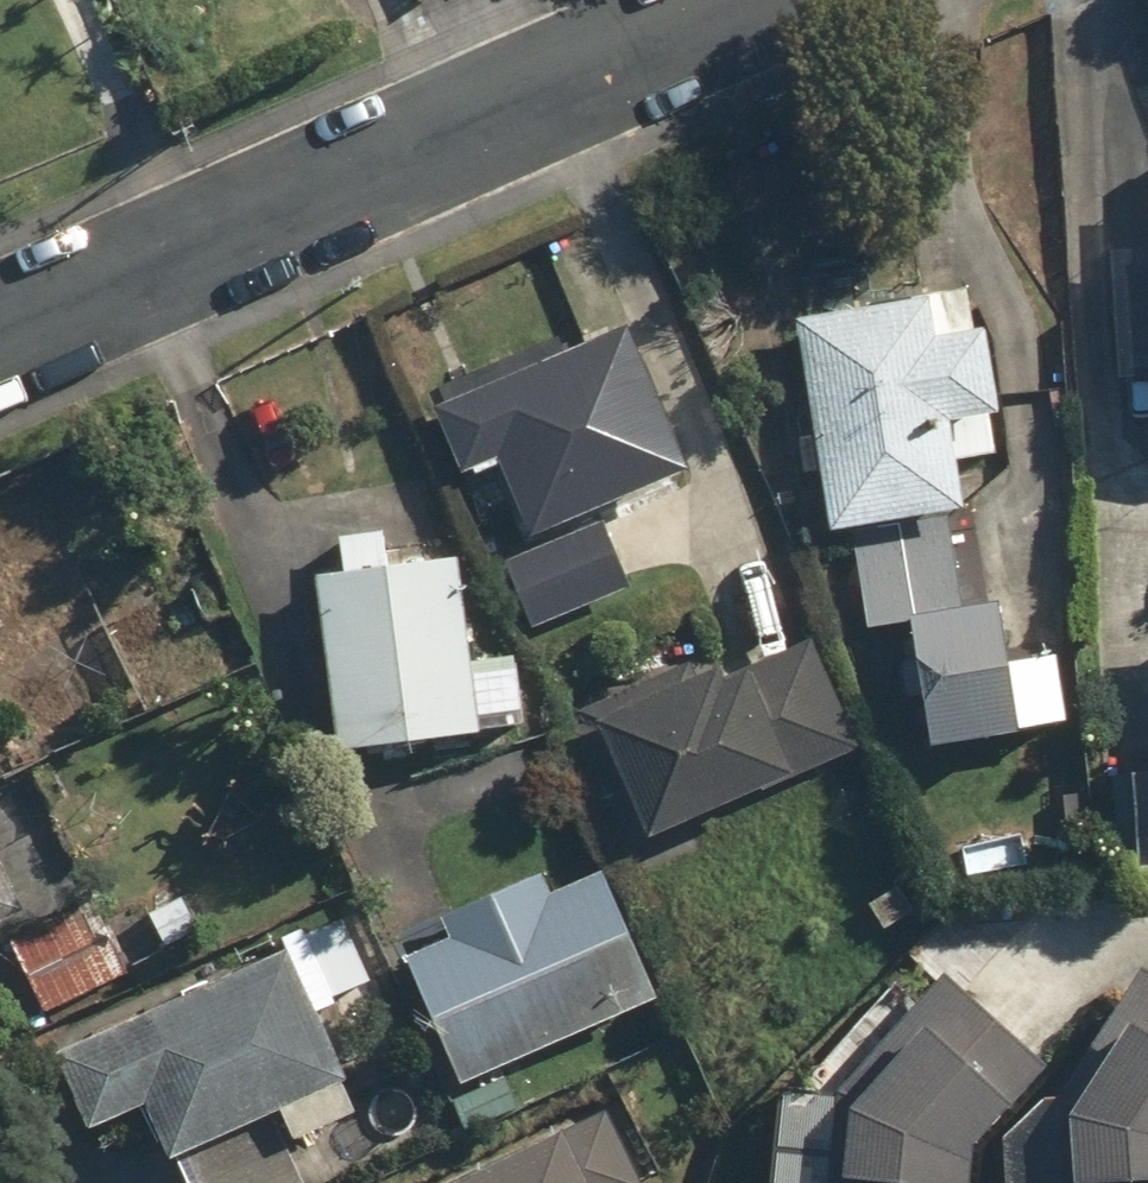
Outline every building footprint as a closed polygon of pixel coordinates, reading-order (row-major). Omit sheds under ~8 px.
[(1006,287),(811,313),(839,520),(982,500),(971,416),(1022,409),(1006,287)] [(509,456),(539,523),(702,449),(642,317),(451,403),(481,468),(509,456)] [(536,626),(648,571),(619,511),(507,566),(536,626)] [(973,541),(867,566),(883,631),(926,621),(956,745),(1085,715),(1068,643),(1039,649),(1025,591),(987,600),(973,541)] [(196,548),(155,568),(183,626),(224,607),(196,548)] [(476,553),(328,565),(342,744),(544,727),(538,652),(485,656),(476,553)] [(0,599),(0,625),(11,619),(0,599)] [(860,749),(814,632),(621,707),(666,824),(860,749)] [(43,922),(0,830),(0,972),(28,959),(17,934),(43,922)] [(669,993),(616,862),(561,884),(552,862),(449,904),(460,930),(416,948),(468,1075),(669,993)] [(362,904),(308,925),(336,996),(390,975),(362,904)] [(17,934),(28,959),(51,1009),(145,965),(120,913),(88,928),(78,907),(43,923),(43,922),(17,934)] [(292,1149),(375,1114),(302,945),(71,1044),(103,1118),(159,1094),(193,1182),(305,1182),(292,1149)] [(1029,1089),(1045,1053),(956,959),(860,1059),(858,1093),(871,1095),(865,1165),(981,1176),(985,1134),(1029,1089)] [(1074,1083),(1019,1120),(1017,1182),(1065,1182),(1065,1164),(1147,1168),(1147,965),(1074,1083)] [(603,1098),(450,1182),(616,1182),(599,1153),(625,1139),(603,1098)]
